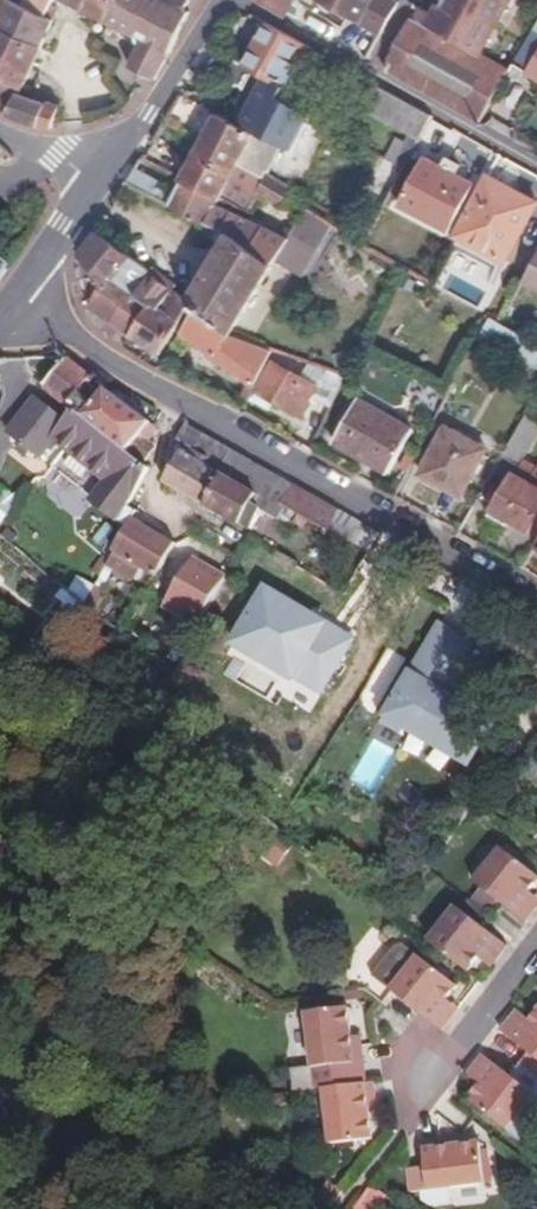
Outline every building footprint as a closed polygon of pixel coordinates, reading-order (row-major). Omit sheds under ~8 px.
[(58,5),(60,0),(33,0),(28,8),(52,17),(58,5)] [(90,13),(96,0),(70,0),(69,2),(90,13)] [(115,26),(127,0),(96,0),(90,13),(115,26)] [(152,79),(192,8),(185,3),(179,0),(127,0),(115,26),(147,42),(134,69),(152,79)] [(347,44),(361,19),(384,32),(397,7),(385,0),(270,0),(347,44)] [(507,0),(455,0),(450,9),(440,4),(435,14),(423,7),(416,19),(477,53),(507,0)] [(0,26),(0,28),(48,46),(65,8),(58,5),(52,17),(28,8),(10,1),(0,26)] [(415,18),(387,68),(479,120),(507,70),(477,53),(416,19),(415,18)] [(243,69),(279,89),(305,46),(270,27),(243,69)] [(38,68),(48,46),(0,28),(0,52),(38,68)] [(511,65),(536,80),(536,33),(531,30),(511,65)] [(28,89),(38,68),(0,52),(0,77),(28,89)] [(274,97),(279,89),(243,69),(217,55),(206,74),(241,93),(226,119),(251,135),(272,101),(274,97)] [(420,140),(433,117),(349,70),(337,93),(411,135),(420,140)] [(15,118),(25,94),(28,89),(0,77),(0,111),(15,118)] [(279,89),(274,97),(288,103),(292,95),(279,89)] [(25,94),(15,118),(42,129),(50,106),(25,94)] [(296,116),(272,101),(251,135),(247,141),(272,156),(296,116)] [(50,106),(42,129),(53,133),(64,112),(50,106)] [(167,112),(163,120),(177,128),(182,122),(167,112)] [(215,113),(203,133),(212,138),(226,119),(215,113)] [(203,133),(193,152),(229,173),(233,167),(247,141),(251,135),(226,119),(212,138),(203,133)] [(386,161),(403,171),(420,140),(411,135),(407,143),(398,138),(386,161)] [(178,180),(213,200),(224,182),(248,193),(255,179),(233,167),(229,173),(193,152),(178,180)] [(448,230),(475,183),(428,157),(403,204),(448,230)] [(364,215),(374,221),(403,171),(386,161),(382,159),(372,177),(376,179),(357,212),(364,215)] [(274,259),(294,223),(287,219),(277,236),(209,208),(213,200),(178,180),(170,197),(154,188),(158,181),(134,168),(123,185),(221,237),(268,268),(274,259)] [(490,178),(456,241),(503,266),(536,203),(490,178)] [(256,198),(257,196),(264,185),(255,179),(248,193),(256,198)] [(278,209),(288,191),(267,179),(264,185),(257,196),(278,209)] [(294,223),(274,259),(303,275),(330,227),(301,210),(294,223)] [(356,229),(366,235),(374,221),(364,215),(356,229)] [(88,306),(89,309),(128,259),(93,234),(81,255),(88,306)] [(196,308),(230,333),(268,268),(221,237),(185,300),(191,305),(196,308)] [(10,264),(0,255),(0,277),(10,264)] [(536,288),(536,256),(523,280),(536,288)] [(89,309),(112,322),(135,291),(148,274),(128,259),(89,309)] [(277,262),(240,318),(256,329),(293,272),(277,262)] [(135,291),(154,306),(170,289),(148,274),(135,291)] [(130,334),(128,336),(158,355),(191,305),(185,300),(170,289),(154,306),(130,334)] [(112,322),(130,334),(154,306),(135,291),(112,322)] [(244,396),(250,400),(252,397),(256,391),(273,365),(280,350),(230,333),(196,308),(182,329),(250,378),(244,396)] [(536,366),(536,344),(499,323),(487,316),(479,333),(536,366)] [(273,365),(256,391),(274,403),(295,416),(311,389),(316,391),(313,396),(329,405),(344,373),(328,367),(309,360),(299,381),(273,365)] [(63,406),(85,380),(66,363),(43,390),(63,406)] [(80,420),(102,394),(85,380),(63,406),(74,415),(80,420)] [(274,403),(256,391),(252,397),(270,409),(274,403)] [(137,438),(146,429),(102,394),(80,420),(124,456),(137,438)] [(384,468),(409,426),(354,397),(331,438),(384,468)] [(536,437),(536,400),(536,399),(505,451),(523,461),(525,458),(536,437)] [(126,531),(132,523),(135,516),(126,509),(146,471),(139,464),(124,456),(80,420),(74,415),(66,425),(36,400),(9,434),(126,531)] [(417,467),(455,489),(481,442),(443,421),(417,467)] [(255,493),(265,474),(183,428),(175,441),(186,447),(208,460),(204,467),(253,495),(246,510),(259,516),(262,518),(271,501),(255,493)] [(150,450),(137,438),(124,456),(139,464),(150,450)] [(161,489),(246,537),(259,516),(246,510),(253,495),(204,467),(208,460),(186,447),(161,489)] [(536,484),(536,466),(525,458),(523,461),(517,472),(536,484)] [(517,472),(513,470),(492,504),(510,515),(513,509),(536,523),(536,484),(517,472)] [(325,533),(337,514),(288,487),(278,506),(325,533)] [(347,545),(358,526),(337,514),(325,533),(347,545)] [(161,571),(174,547),(132,523),(126,531),(112,556),(141,573),(154,580),(161,571)] [(366,555),(376,536),(367,531),(358,551),(366,555)] [(91,590),(80,609),(94,617),(105,598),(99,595),(111,575),(132,588),(141,573),(112,556),(107,563),(97,581),(91,590)] [(90,577),(97,581),(107,563),(101,559),(90,577)] [(181,584),(161,571),(154,580),(146,595),(168,609),(181,584)] [(72,600),(80,609),(91,590),(76,580),(67,595),(72,600)] [(215,603),(224,585),(215,581),(205,597),(215,603)] [(262,581),(225,642),(289,681),(292,678),(327,620),(262,581)] [(201,629),(215,603),(205,597),(181,584),(168,609),(177,615),(201,629)] [(67,632),(80,609),(72,600),(59,624),(67,632)] [(190,649),(201,629),(177,615),(166,634),(190,649)] [(354,637),(327,620),(292,678),(320,695),(354,637)] [(470,647),(438,629),(383,727),(405,739),(409,731),(472,767),(495,726),(466,709),(476,691),(453,678),(470,647)] [(395,754),(374,742),(354,779),(374,790),(395,754)] [(518,925),(530,910),(519,900),(526,893),(535,881),(498,847),(495,850),(489,845),(481,845),(473,854),(473,863),(480,869),(469,883),(518,925)] [(530,910),(536,902),(526,893),(519,900),(530,910)] [(450,906),(423,940),(462,972),(472,959),(478,951),(489,961),(500,947),(450,906)] [(385,988),(385,989),(412,1010),(435,1028),(446,1015),(434,1005),(439,999),(452,984),(413,954),(398,942),(394,942),(390,945),(368,974),(385,988)] [(484,968),(489,961),(478,951),(472,959),(484,968)] [(536,982),(536,962),(527,974),(536,982)] [(452,1008),(439,999),(434,1005),(446,1015),(452,1008)] [(495,1029),(536,1065),(536,1007),(527,1000),(517,1012),(510,1021),(499,1011),(488,1024),(495,1029)] [(343,1042),(342,1033),(340,1003),(296,1007),(301,1065),(354,1059),(352,1041),(343,1042)] [(510,1021),(517,1012),(505,1004),(499,1011),(510,1021)] [(352,1032),(342,1033),(343,1042),(352,1041),(352,1032)] [(527,1094),(475,1053),(464,1068),(475,1076),(469,1085),(458,1099),(498,1130),(527,1094)] [(464,1068),(458,1076),(469,1085),(475,1076),(464,1068)] [(364,1080),(314,1084),(319,1141),(362,1137),(359,1108),(359,1097),(366,1098),(364,1080)] [(440,1136),(430,1137),(430,1145),(440,1144),(440,1136)] [(414,1162),(398,1163),(396,1164),(396,1191),(407,1190),(408,1197),(431,1195),(430,1188),(473,1185),(471,1148),(470,1142),(440,1144),(430,1145),(430,1137),(412,1139),(414,1162)] [(360,1185),(343,1208),(371,1208),(378,1199),(360,1185)]
